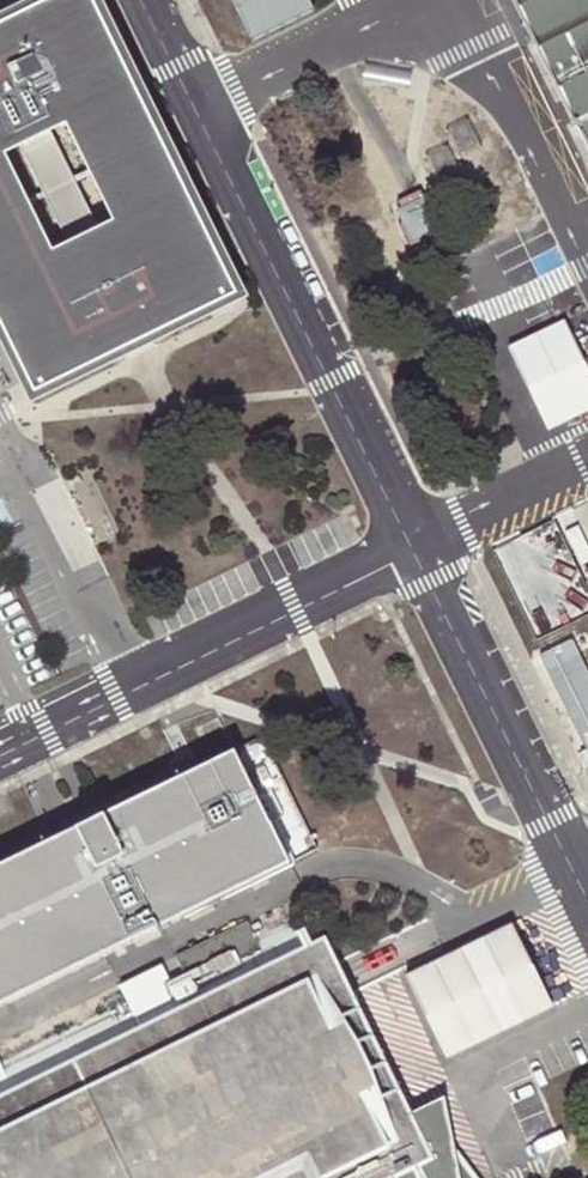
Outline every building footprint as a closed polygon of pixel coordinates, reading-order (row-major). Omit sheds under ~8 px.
[(0,29),(0,321),(37,397),(240,298),(94,0),(59,0),(0,29)] [(320,8),(317,0),(237,0),(253,37),(320,8)] [(587,154),(587,0),(512,0),(587,154)] [(573,642),(538,659),(587,762),(587,672),(573,642)] [(0,864),(0,1003),(315,849),(260,736),(0,864)] [(453,1176),(438,1099),(388,1123),(289,921),(254,938),(246,922),(175,957),(182,973),(0,1062),(0,1177),(459,1177),(457,1174),(453,1176)]
